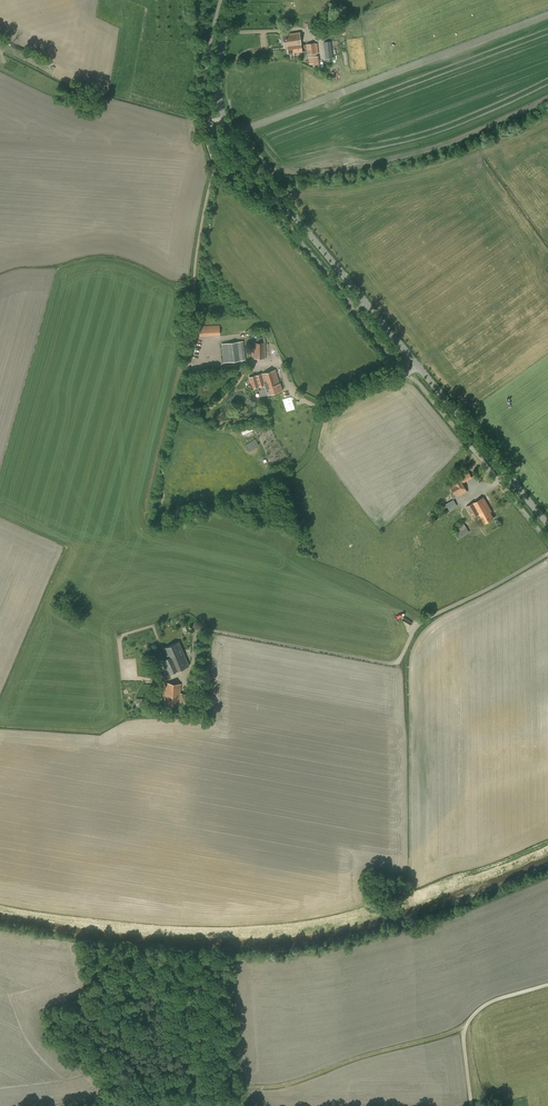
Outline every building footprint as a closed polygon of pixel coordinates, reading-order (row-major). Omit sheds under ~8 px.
[(318,23),(309,24),(310,31),(319,30),(318,23)] [(287,47),(301,45),(299,32),(282,35),(284,47),(287,47)] [(329,58),(333,58),(331,41),(323,42),(325,59),(326,59),(326,62),(330,62),(329,58)] [(312,57),(313,66),(319,66),(318,56),(317,56),(315,43),(306,44),(306,45),(304,45),(306,57),(307,57),(312,57)] [(301,45),(287,47),(288,54),(302,51),(301,45)] [(219,326),(207,326),(207,336),(220,336),(219,326)] [(264,337),(249,337),(249,343),(252,343),(252,354),(251,354),(251,358),(266,358),(265,340),(264,337)] [(219,344),(221,363),(246,360),(243,341),(219,344)] [(252,388),(257,387),(262,385),(263,389),(259,390),(261,397),(282,390),(280,383),(279,383),(275,369),(249,377),(252,388)] [(245,445),(249,451),(259,445),(255,439),(245,445)] [(459,477),(449,483),(454,493),(451,494),(453,499),(453,498),(456,497),(467,491),(465,488),(465,487),(463,483),(472,477),(469,471),(459,477)] [(473,503),(479,513),(485,523),(494,518),(490,512),(492,511),(488,504),(484,497),(473,503)] [(454,499),(446,504),(449,510),(457,505),(454,499)] [(472,517),(479,513),(473,503),(466,506),(472,517)] [(454,529),(460,538),(469,531),(464,523),(454,529)] [(160,661),(166,675),(189,665),(179,642),(163,648),(167,658),(160,661)] [(190,708),(192,694),(180,693),(181,684),(166,682),(163,708),(174,709),(175,705),(178,705),(178,706),(190,708)] [(198,704),(197,713),(204,714),(205,705),(198,704)]
